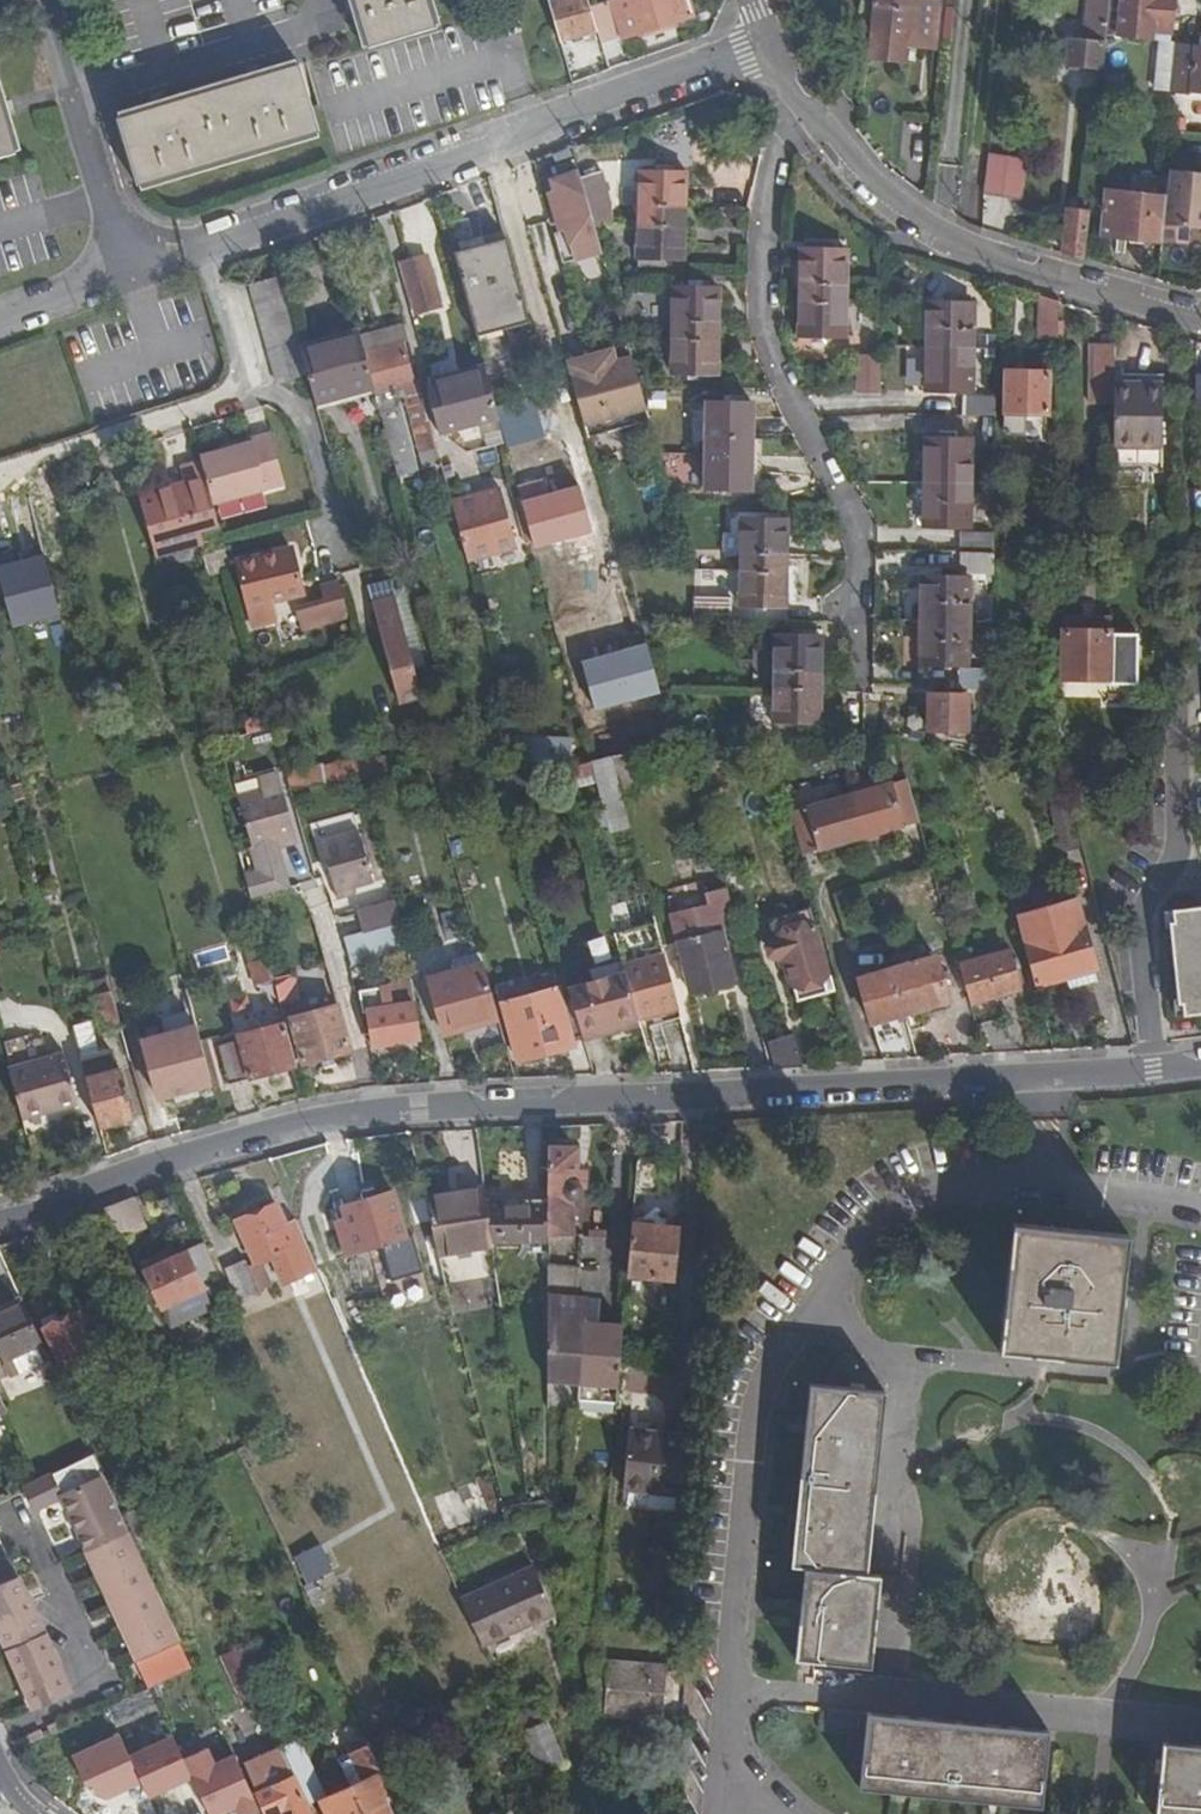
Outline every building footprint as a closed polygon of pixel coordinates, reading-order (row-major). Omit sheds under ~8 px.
[(367,47),(394,39),(393,38),(408,33),(409,35),(435,27),(427,0),(353,0),(367,47)] [(548,2),(559,40),(597,29),(590,5),(588,0),(554,0),(548,2)] [(590,5),(597,29),(601,42),(622,36),(622,37),(692,15),(688,0),(607,0),(590,5)] [(877,7),(875,7),(870,57),(906,61),(907,47),(934,50),(939,0),(878,0),(877,7)] [(1101,68),(1103,43),(1105,43),(1106,35),(1110,0),(1089,0),(1084,40),(1068,38),(1065,64),(1101,68)] [(1118,37),(1122,0),(1110,0),(1106,35),(1118,37)] [(1170,33),(1173,0),(1122,0),(1118,37),(1152,40),(1153,31),(1170,33)] [(517,16),(497,22),(501,37),(521,31),(517,16)] [(1155,88),(1200,93),(1200,45),(1160,41),(1155,88)] [(298,63),(117,118),(125,144),(126,143),(131,158),(129,159),(137,185),(318,131),(310,104),(309,105),(304,90),(306,89),(298,63)] [(16,152),(0,100),(0,157),(16,152)] [(984,191),(1019,197),(1024,161),(988,155),(984,191)] [(1168,170),(1168,177),(1162,241),(1187,244),(1188,227),(1200,228),(1200,173),(1168,170)] [(579,171),(553,180),(555,188),(550,190),(561,229),(567,227),(576,258),(592,254),(601,251),(593,221),(580,177),(579,171)] [(601,171),(580,177),(593,221),(611,222),(610,204),(601,171)] [(685,173),(640,172),(638,223),(660,223),(661,207),(684,208),(685,173)] [(1162,241),(1168,177),(1132,174),(1130,193),(1107,191),(1103,234),(1126,237),(1130,241),(1142,243),(1146,239),(1162,241)] [(660,223),(638,223),(637,257),(664,258),(682,258),(684,208),(661,207),(660,223)] [(1064,253),(1084,259),(1089,210),(1068,208),(1064,253)] [(569,260),(576,258),(567,227),(561,229),(560,229),(569,260)] [(484,244),(454,252),(477,336),(528,322),(515,273),(510,275),(507,265),(513,264),(507,240),(485,246),(484,244)] [(372,284),(389,280),(379,241),(362,246),(372,284)] [(846,250),(800,249),(799,301),(822,301),(823,285),(845,285),(846,250)] [(601,251),(592,254),(597,273),(586,276),(593,298),(603,298),(614,295),(607,272),(601,251)] [(426,255),(401,262),(415,313),(440,306),(426,255)] [(664,265),(664,258),(637,257),(637,265),(664,265)] [(510,275),(515,273),(513,264),(507,265),(510,275)] [(281,277),(250,285),(276,383),(307,375),(300,347),(281,277)] [(822,301),(799,301),(799,336),(845,336),(845,285),(823,285),(822,301)] [(718,287),(672,287),(672,337),(694,338),(694,321),(717,322),(718,287)] [(1059,301),(1038,295),(1038,338),(1058,338),(1059,301)] [(973,304),(927,303),(926,345),(972,346),(973,304)] [(694,338),(672,337),(671,372),(716,372),(717,322),(694,321),(694,338)] [(402,325),(360,337),(364,352),(401,342),(406,341),(402,325)] [(359,331),(300,347),(307,375),(316,408),(341,401),(340,396),(374,387),(364,352),(360,337),(359,331)] [(401,342),(364,352),(374,387),(398,476),(416,471),(397,399),(394,388),(412,384),(401,342)] [(1115,344),(1096,344),(1095,404),(1114,404),(1115,382),(1115,344)] [(972,346),(926,345),(925,389),(972,390),(972,346)] [(585,351),(565,356),(584,424),(609,417),(625,413),(622,403),(643,397),(640,387),(632,357),(615,362),(612,349),(586,356),(585,351)] [(879,358),(859,357),(858,395),(878,396),(879,358)] [(453,386),(488,376),(486,369),(451,378),(453,386)] [(1048,371),(1006,370),(1004,434),(1026,435),(1027,413),(1047,413),(1048,371)] [(1144,383),(1115,382),(1114,404),(1114,446),(1162,447),(1162,374),(1145,374),(1144,383)] [(451,378),(428,384),(428,396),(438,432),(498,417),(488,376),(453,386),(451,378)] [(412,384),(394,388),(397,399),(406,396),(420,392),(418,382),(412,384)] [(420,392),(406,396),(425,469),(440,465),(420,392)] [(961,415),(995,416),(996,398),(962,397),(961,415)] [(752,403),(707,402),(706,411),(706,441),(706,453),(728,454),(728,437),(751,438),(752,403)] [(691,440),(706,441),(706,411),(692,411),(691,440)] [(609,417),(584,424),(589,441),(615,435),(609,417)] [(252,442),(200,456),(213,504),(284,485),(270,433),(251,439),(252,442)] [(728,454),(706,453),(705,487),(750,488),(751,438),(728,437),(728,454)] [(971,439),(924,438),(924,482),(970,483),(971,439)] [(663,456),(664,491),(696,489),(694,454),(663,456)] [(183,485),(139,497),(154,554),(203,541),(200,530),(218,525),(201,462),(179,468),(183,485)] [(440,465),(425,469),(430,489),(446,485),(440,465)] [(970,483),(924,482),(923,525),(969,526),(970,483)] [(500,489),(451,503),(466,560),(516,546),(500,489)] [(525,544),(532,542),(520,497),(513,499),(525,544)] [(786,520),(741,519),(740,570),(763,571),(763,555),(786,555),(786,520)] [(961,531),(960,552),(993,552),(993,532),(961,531)] [(209,575),(230,569),(224,548),(203,554),(209,575)] [(271,600),(302,592),(291,548),(237,562),(253,625),(276,620),(271,600)] [(960,567),(994,568),(994,552),(993,552),(960,552),(960,567)] [(740,570),(740,604),(785,605),(786,555),(763,555),(763,571),(740,570)] [(944,577),(922,577),(921,620),(968,621),(968,578),(953,578),(954,570),(944,570),(944,577)] [(390,580),(367,586),(372,604),(395,598),(390,580)] [(302,627),(348,615),(339,583),(322,588),(326,602),(297,610),(302,627)] [(691,611),(728,613),(729,598),(692,596),(691,611)] [(395,598),(372,604),(399,702),(421,695),(395,598)] [(1063,616),(1063,629),(1111,630),(1111,616),(1063,616)] [(968,621),(921,620),(921,663),(967,664),(968,621)] [(1111,630),(1063,629),(1062,678),(1108,679),(1108,682),(1133,682),(1134,651),(1111,650),(1111,630)] [(821,636),(775,635),(775,687),(797,687),(797,670),(820,671),(821,636)] [(797,687),(775,687),(774,720),(800,721),(819,721),(820,671),(797,670),(797,687)] [(957,688),(991,688),(991,670),(958,670),(957,688)] [(966,695),(929,694),(928,729),(966,729),(966,695)] [(248,734),(270,728),(266,715),(244,721),(248,734)] [(572,741),(515,739),(521,760),(569,766),(572,741)] [(631,753),(611,756),(622,798),(642,793),(631,753)] [(394,755),(285,773),(290,789),(398,774),(394,755)] [(611,756),(593,761),(598,781),(612,832),(630,827),(622,798),(611,756)] [(591,762),(570,768),(575,788),(598,781),(593,761),(591,762)] [(244,876),(250,899),(285,889),(279,868),(284,866),(278,848),(277,841),(295,836),(277,773),(258,779),(261,790),(237,797),(258,872),(244,876)] [(907,778),(789,811),(801,855),(919,822),(907,778)] [(19,784),(8,787),(12,802),(23,799),(19,784)] [(1062,852),(1080,847),(1068,801),(1050,805),(1062,852)] [(358,831),(320,841),(337,899),(355,894),(353,888),(373,883),(358,831)] [(296,843),(295,836),(277,841),(278,848),(296,843)] [(715,850),(687,857),(699,900),(726,892),(715,850)] [(289,888),(284,866),(279,868),(285,889),(289,888)] [(1200,1013),(1200,906),(1172,909),(1173,921),(1168,921),(1178,1003),(1183,1003),(1184,1015),(1200,1013)] [(809,907),(768,919),(773,937),(770,938),(777,960),(782,958),(790,985),(792,985),(796,1002),(834,991),(829,974),(827,975),(809,907)] [(655,923),(615,934),(623,961),(639,1020),(678,1009),(655,923)] [(355,959),(406,945),(400,924),(346,938),(353,962),(355,959)] [(1083,926),(1023,942),(1034,985),(1095,968),(1083,926)] [(722,931),(676,942),(689,994),(735,982),(722,931)] [(263,945),(246,950),(255,986),(273,981),(273,980),(263,945)] [(1007,951),(959,964),(970,1003),(1019,989),(1007,951)] [(455,971),(483,963),(480,952),(452,960),(455,971)] [(936,956),(891,969),(903,1014),(949,1001),(936,956)] [(594,983),(568,990),(580,1029),(594,1025),(598,1037),(640,1025),(639,1020),(623,961),(590,970),(594,983)] [(455,971),(428,979),(444,1034),(498,1019),(483,963),(455,971)] [(891,969),(859,978),(872,1024),(903,1014),(891,969)] [(416,1039),(418,1039),(410,983),(389,987),(386,972),(364,975),(366,990),(359,991),(362,1014),(368,1013),(373,1046),(400,1042),(416,1039)] [(293,974),(273,980),(273,981),(280,1005),(300,999),(293,974)] [(557,988),(503,1003),(518,1062),(573,1047),(557,988)] [(104,1031),(121,1026),(111,991),(94,996),(104,1031)] [(246,995),(230,999),(234,1017),(251,1013),(246,995)] [(303,1064),(349,1052),(336,1005),(290,1018),(291,1022),(303,1062),(303,1064)] [(86,1022),(71,1026),(78,1050),(93,1045),(86,1022)] [(230,1085),(297,1066),(296,1064),(285,1023),(285,1022),(238,1035),(240,1041),(219,1046),(230,1085)] [(303,1062),(291,1022),(285,1023),(296,1064),(303,1062)] [(594,1025),(580,1029),(583,1041),(598,1037),(594,1025)] [(158,1098),(211,1084),(196,1026),(143,1041),(158,1098)] [(792,1034),(767,1041),(775,1068),(802,1066),(792,1034)] [(416,1039),(400,1042),(401,1050),(417,1047),(416,1039)] [(110,1050),(80,1058),(98,1126),(133,1116),(121,1071),(117,1072),(110,1050)] [(63,1053),(8,1068),(21,1116),(57,1106),(58,1109),(77,1104),(63,1053)] [(619,1384),(621,1357),(624,1318),(601,1316),(602,1292),(579,1291),(584,1230),(574,1230),(575,1202),(580,1199),(582,1194),(582,1189),(584,1189),(585,1174),(576,1173),(577,1152),(572,1152),(571,1149),(555,1149),(555,1152),(550,1152),(549,1208),(549,1245),(548,1380),(619,1384)] [(663,1163),(640,1161),(636,1195),(660,1197),(663,1163)] [(485,1188),(485,1181),(461,1184),(462,1190),(485,1188)] [(493,1242),(489,1208),(485,1188),(462,1190),(461,1184),(422,1187),(438,1248),(493,1242)] [(391,1195),(341,1210),(345,1226),(336,1229),(345,1259),(405,1240),(391,1195)] [(151,1230),(137,1200),(97,1214),(110,1245),(151,1230)] [(318,1273),(296,1223),(286,1228),(277,1207),(237,1224),(257,1266),(252,1268),(248,1262),(229,1270),(244,1303),(261,1296),(263,1303),(270,1300),(265,1289),(271,1286),(262,1265),(272,1260),(284,1288),(318,1273)] [(549,1245),(549,1208),(489,1208),(493,1242),(494,1244),(549,1245)] [(635,1227),(634,1226),(628,1278),(676,1282),(681,1232),(654,1229),(654,1226),(652,1223),(639,1222),(635,1225),(635,1227)] [(1129,1237),(1012,1225),(1008,1271),(1000,1354),(1115,1366),(1122,1307),(1129,1237)] [(207,1245),(206,1246),(220,1277),(222,1276),(207,1245)] [(220,1277),(206,1246),(168,1263),(164,1255),(144,1264),(164,1310),(165,1310),(175,1330),(216,1311),(204,1284),(220,1277)] [(25,1305),(0,1316),(0,1350),(6,1363),(44,1346),(25,1305)] [(361,1324),(356,1311),(347,1315),(352,1328),(361,1324)] [(59,1322),(45,1328),(44,1329),(65,1374),(102,1356),(81,1312),(59,1322)] [(41,1322),(45,1328),(59,1322),(56,1315),(41,1322)] [(44,1346),(6,1363),(13,1377),(51,1360),(44,1346)] [(890,1396),(813,1388),(809,1432),(800,1520),(795,1571),(808,1572),(803,1615),(798,1664),(875,1672),(884,1580),(871,1579),(890,1396)] [(98,1418),(83,1425),(86,1431),(102,1424),(98,1418)] [(660,1439),(661,1432),(630,1428),(629,1435),(660,1439)] [(679,1494),(685,1434),(661,1432),(660,1439),(629,1435),(625,1487),(679,1494)] [(177,1643),(96,1458),(42,1483),(38,1485),(48,1507),(66,1499),(137,1661),(177,1643)] [(548,1516),(549,1502),(527,1507),(530,1521),(548,1516)] [(290,1558),(303,1586),(331,1573),(318,1545),(290,1558)] [(534,1569),(462,1602),(483,1648),(555,1615),(534,1569)] [(19,1578),(0,1585),(0,1625),(36,1706),(71,1692),(22,1578),(19,1578)] [(262,1646),(246,1653),(255,1674),(272,1666),(262,1646)] [(262,1698),(240,1651),(223,1659),(246,1705),(262,1698)] [(181,1653),(151,1666),(159,1684),(189,1671),(181,1653)] [(667,1669),(593,1660),(588,1710),(603,1712),(661,1718),(667,1669)] [(588,1710),(587,1725),(601,1727),(603,1712),(588,1710)] [(871,1718),(864,1794),(905,1798),(998,1807),(1047,1811),(1054,1735),(871,1718)] [(54,1735),(65,1730),(62,1724),(52,1730),(54,1735)] [(138,1728),(97,1747),(120,1798),(161,1780),(153,1761),(166,1754),(153,1725),(139,1731),(138,1728)] [(546,1725),(524,1735),(541,1774),(563,1764),(546,1725)] [(45,1733),(17,1746),(20,1751),(48,1738),(45,1733)] [(351,1786),(328,1797),(302,1742),(285,1749),(298,1777),(311,1806),(322,1800),(328,1813),(364,1813),(351,1786)] [(1164,1745),(1157,1813),(1200,1813),(1200,1748),(1164,1745)] [(351,1786),(364,1813),(394,1813),(385,1796),(390,1793),(382,1775),(383,1774),(371,1746),(352,1755),(364,1781),(351,1786)] [(311,1806),(298,1777),(261,1794),(271,1813),(315,1813),(311,1806)]
